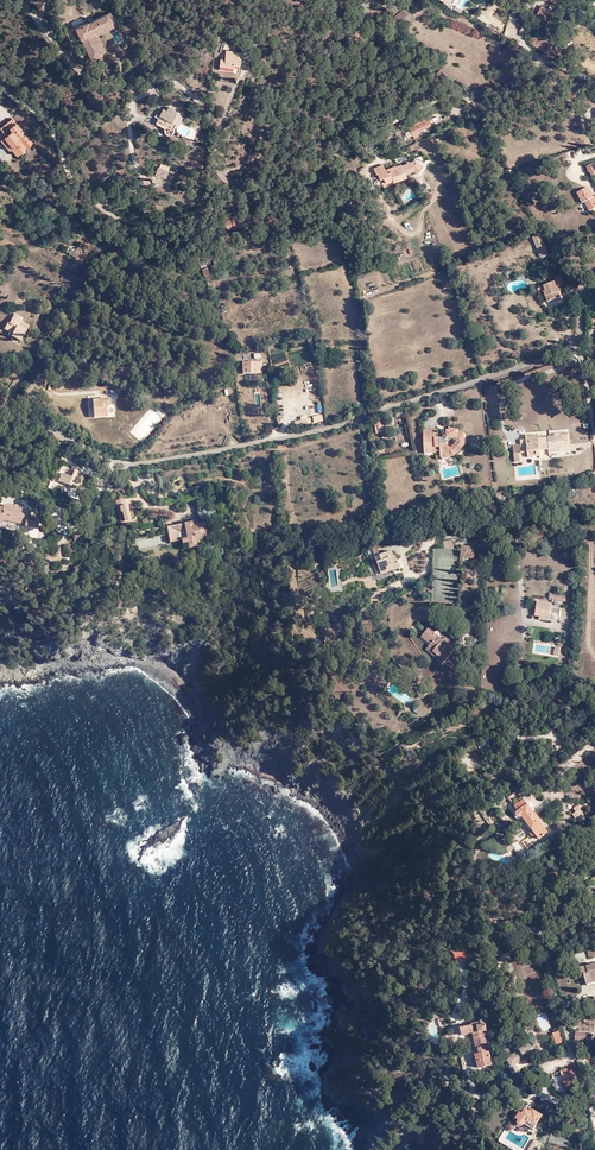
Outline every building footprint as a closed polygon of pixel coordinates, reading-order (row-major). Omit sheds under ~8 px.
[(454,5),(452,9),(460,13),(462,10),(454,5)] [(554,12),(542,6),(536,18),(548,23),(554,12)] [(402,28),(412,19),(405,11),(399,15),(395,20),(402,28)] [(97,55),(102,53),(92,33),(112,23),(107,14),(88,24),(87,22),(76,28),(81,39),(82,38),(92,58),(93,57),(94,59),(98,57),(97,55)] [(92,33),(102,53),(105,51),(97,34),(114,26),(112,23),(92,33)] [(241,66),(243,53),(226,51),(225,59),(220,59),(219,66),(234,68),(235,66),(241,66)] [(446,80),(449,76),(441,69),(437,73),(446,80)] [(164,110),(159,118),(172,126),(172,125),(176,118),(180,119),(182,116),(168,108),(167,112),(164,110)] [(31,142),(11,117),(0,126),(0,128),(2,131),(0,132),(0,139),(9,149),(10,148),(16,155),(19,152),(21,155),(26,150),(24,148),(31,142)] [(432,126),(428,117),(409,126),(414,138),(419,136),(417,134),(432,126)] [(172,126),(159,118),(156,122),(169,130),(172,126)] [(179,121),(180,119),(176,118),(172,125),(178,127),(181,121),(179,121)] [(585,166),(591,176),(594,175),(594,163),(585,166)] [(407,177),(402,164),(396,166),(397,168),(389,170),(389,168),(385,170),(383,165),(374,168),(377,174),(378,174),(381,179),(384,178),(386,183),(394,180),(394,182),(407,177)] [(165,179),(168,173),(159,169),(154,176),(160,179),(161,177),(165,179)] [(589,187),(579,192),(584,202),(586,201),(591,210),(594,208),(594,196),(594,197),(589,187)] [(548,255),(541,236),(535,238),(542,257),(548,255)] [(80,256),(74,253),(71,251),(68,255),(77,260),(80,256)] [(198,264),(206,283),(211,281),(207,262),(205,263),(198,264)] [(565,284),(562,275),(555,277),(559,286),(565,284)] [(561,297),(555,282),(549,284),(549,283),(542,285),(549,302),(561,297)] [(20,341),(26,331),(17,326),(21,320),(22,317),(15,313),(9,324),(8,323),(4,329),(13,334),(11,336),(20,341)] [(17,326),(26,331),(29,325),(22,321),(21,320),(17,326)] [(261,359),(259,351),(251,354),(254,362),(261,359)] [(262,374),(261,367),(256,368),(255,363),(242,364),(242,376),(248,375),(248,373),(256,372),(256,375),(262,374)] [(94,401),(95,415),(104,414),(104,416),(109,415),(108,407),(112,406),(111,399),(94,401)] [(383,426),(382,417),(373,419),(375,435),(386,433),(385,426),(383,426)] [(465,446),(465,444),(462,444),(462,437),(458,437),(458,434),(457,434),(457,431),(448,431),(448,435),(448,439),(446,441),(444,439),(435,439),(435,432),(424,432),(425,454),(437,454),(437,453),(441,453),(441,458),(442,460),(454,457),(465,446)] [(538,439),(526,440),(520,441),(521,445),(513,446),(514,463),(519,462),(519,454),(527,453),(528,457),(540,456),(540,451),(549,451),(549,449),(558,449),(558,450),(568,449),(567,436),(559,437),(554,437),(538,439)] [(63,482),(79,490),(85,476),(81,474),(82,472),(77,470),(73,479),(66,476),(63,482)] [(566,488),(568,500),(575,499),(573,487),(566,488)] [(29,511),(15,508),(16,506),(8,505),(8,506),(6,506),(6,507),(3,507),(3,508),(1,508),(0,511),(0,524),(2,525),(3,520),(4,517),(9,519),(9,521),(20,524),(21,521),(27,523),(29,511)] [(130,521),(129,513),(128,506),(120,507),(120,513),(122,513),(123,516),(119,517),(121,523),(130,521)] [(26,526),(26,528),(32,529),(33,527),(39,528),(39,525),(42,525),(44,519),(34,517),(34,519),(31,519),(31,516),(32,512),(29,511),(27,523),(26,526)] [(184,550),(197,547),(196,540),(203,539),(210,538),(209,531),(207,531),(206,524),(193,526),(193,524),(168,528),(170,543),(183,541),(184,550)] [(445,549),(453,549),(453,541),(445,541),(445,549)] [(476,557),(476,547),(460,547),(460,556),(476,557)] [(380,555),(381,574),(392,571),(393,573),(395,573),(394,570),(399,569),(397,563),(393,563),(392,559),(393,558),(392,551),(380,555)] [(334,583),(332,568),(324,569),(326,584),(334,583)] [(536,616),(540,617),(548,619),(548,620),(549,620),(550,620),(552,605),(538,602),(536,616)] [(338,624),(341,621),(336,616),(333,618),(331,616),(323,623),(330,631),(339,625),(338,624)] [(422,639),(424,640),(432,632),(429,629),(422,639)] [(432,632),(424,640),(432,645),(433,643),(439,647),(435,652),(447,661),(457,646),(446,638),(444,640),(432,632)] [(433,643),(432,645),(428,652),(433,656),(435,652),(439,647),(433,643)] [(559,657),(560,648),(555,647),(556,644),(551,643),(548,655),(559,657)] [(445,664),(447,661),(435,652),(433,656),(445,664)] [(539,840),(548,833),(524,799),(515,806),(518,812),(516,815),(517,816),(518,818),(520,818),(522,817),(531,830),(530,833),(531,835),(533,837),(536,836),(539,840)] [(510,854),(516,850),(512,845),(507,849),(510,854)] [(524,857),(518,849),(516,850),(522,859),(524,857)] [(516,863),(519,867),(525,863),(522,859),(516,863)] [(526,990),(539,989),(539,984),(540,984),(539,968),(533,968),(533,974),(524,975),(526,990)] [(474,1032),(478,1048),(489,1045),(488,1040),(487,1040),(486,1035),(489,1035),(488,1028),(490,1027),(489,1023),(486,1023),(486,1020),(482,1020),(482,1021),(473,1023),(473,1026),(462,1028),(464,1034),(474,1032)] [(591,1033),(576,1031),(575,1039),(590,1041),(591,1033)] [(508,1059),(510,1063),(512,1067),(511,1067),(515,1073),(519,1070),(516,1065),(526,1059),(527,1060),(537,1054),(530,1044),(508,1059)] [(489,1045),(478,1048),(478,1049),(480,1048),(481,1053),(478,1054),(478,1056),(475,1058),(474,1060),(475,1064),(477,1065),(480,1066),(481,1068),(494,1064),(491,1051),(489,1049),(489,1045)] [(512,1067),(510,1063),(507,1065),(513,1074),(515,1073),(511,1067),(512,1067)] [(569,1067),(559,1072),(564,1084),(566,1083),(568,1088),(574,1085),(576,1089),(581,1087),(574,1071),(571,1072),(570,1068),(569,1067)] [(535,1129),(543,1115),(532,1108),(530,1110),(526,1108),(524,1113),(521,1111),(517,1118),(520,1119),(519,1123),(520,1125),(521,1125),(523,1125),(525,1123),(535,1129)] [(590,1123),(588,1112),(577,1114),(579,1125),(590,1123)] [(542,1145),(541,1144),(537,1140),(531,1149),(539,1149),(542,1145)]
